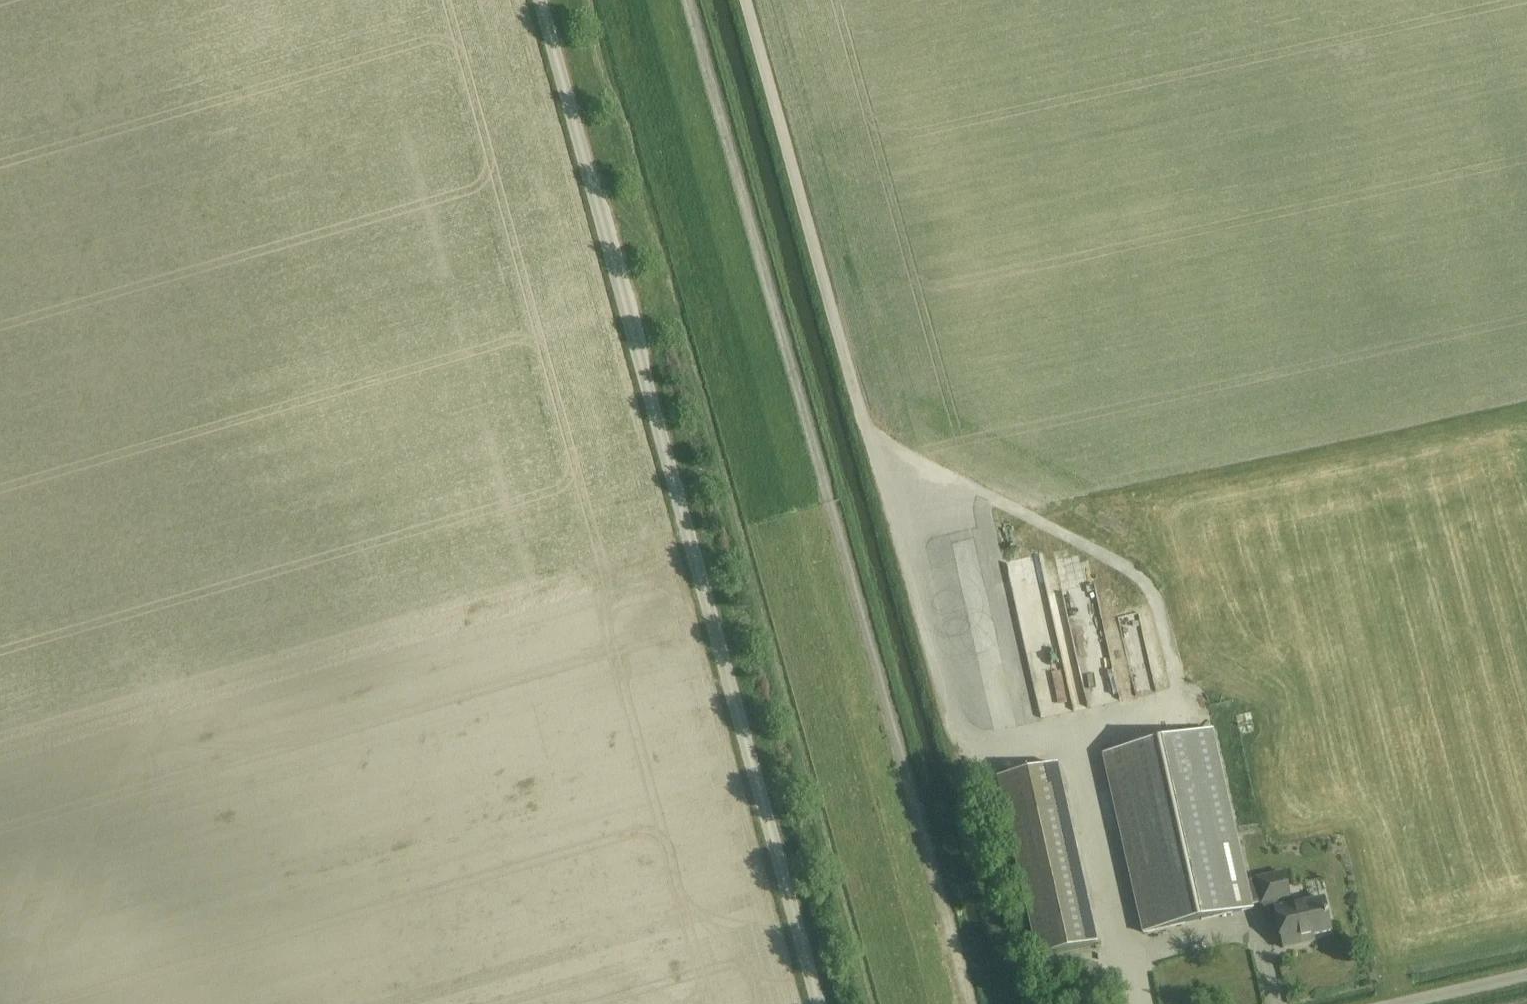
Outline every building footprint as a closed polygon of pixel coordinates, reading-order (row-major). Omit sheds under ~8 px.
[(1314,942),(1313,936),(1331,932),(1323,897),(1289,905),(1287,900),(1291,899),(1285,872),(1256,878),(1256,880),(1248,882),(1214,730),(1103,755),(1143,933),(1253,909),(1252,905),(1261,903),(1262,904),(1276,901),(1278,909),(1267,911),(1266,914),(1268,927),(1271,929),(1279,927),(1283,949),(1314,942)] [(998,778),(1007,820),(1038,957),(1097,944),(1056,765),(998,778)]
